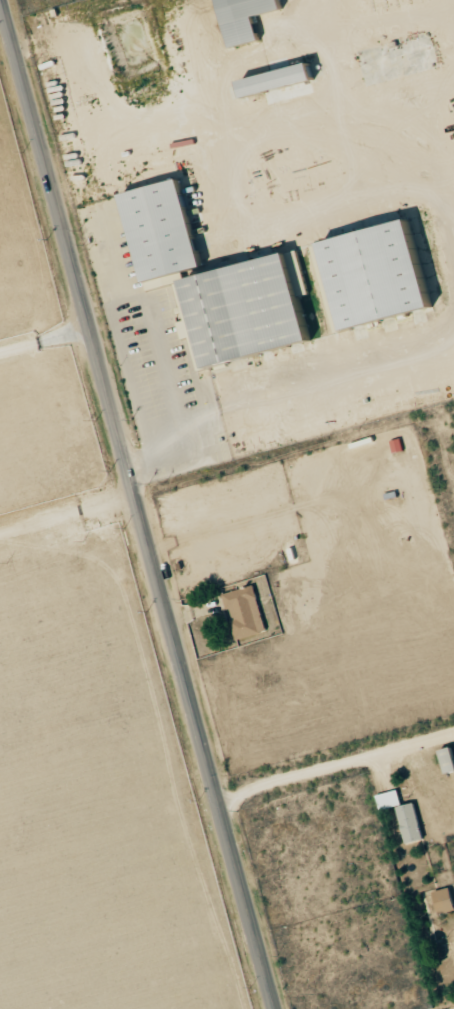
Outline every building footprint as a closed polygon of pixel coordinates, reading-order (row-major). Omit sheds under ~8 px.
[(234,46),(265,40),(259,14),(288,8),(286,0),(224,0),(234,46)] [(247,78),(251,95),(322,79),(318,62),(247,78)] [(208,264),(188,178),(128,192),(151,290),(180,283),(177,271),(208,264)] [(441,308),(420,218),(331,240),(353,329),(441,308)] [(319,342),(298,253),(194,277),(204,317),(196,318),(196,317),(180,321),(184,339),(196,336),(197,337),(203,335),(204,339),(211,337),(217,360),(212,361),(213,366),(319,342)] [(227,592),(237,639),(267,633),(257,586),(227,592)] [(399,807),(409,844),(427,839),(416,802),(399,807)] [(453,912),(453,894),(452,888),(436,892),(442,915),(453,912)]
